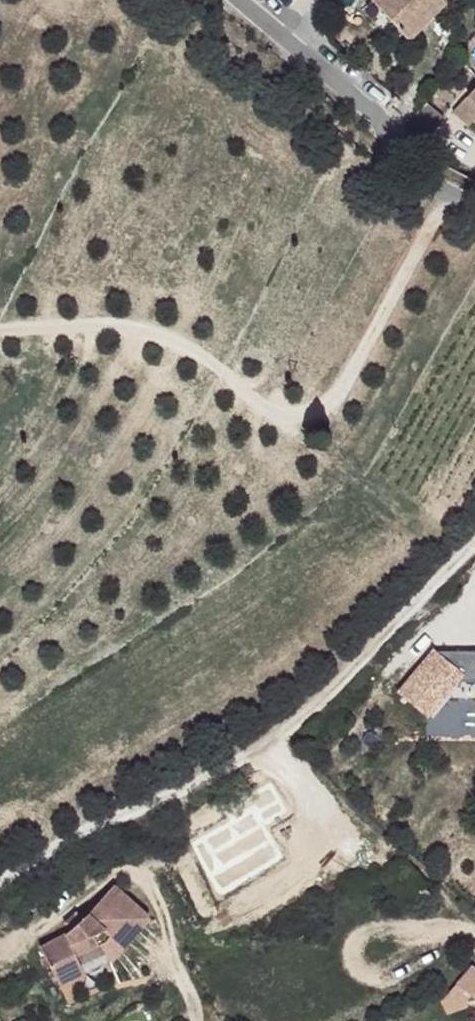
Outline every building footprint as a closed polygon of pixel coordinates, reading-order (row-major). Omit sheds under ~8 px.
[(368,1),(409,39),(444,1),(443,0),(369,0),(368,1)] [(453,114),(469,128),(474,122),(474,91),(453,114)] [(425,657),(396,696),(431,721),(455,688),(470,688),(474,691),(474,656),(425,657)] [(70,934),(43,947),(60,985),(85,974),(77,956),(102,937),(108,931),(127,951),(156,923),(122,888),(93,916),(70,934)] [(108,931),(102,937),(114,964),(127,951),(108,931)] [(459,986),(474,999),(474,968),(459,986)]
